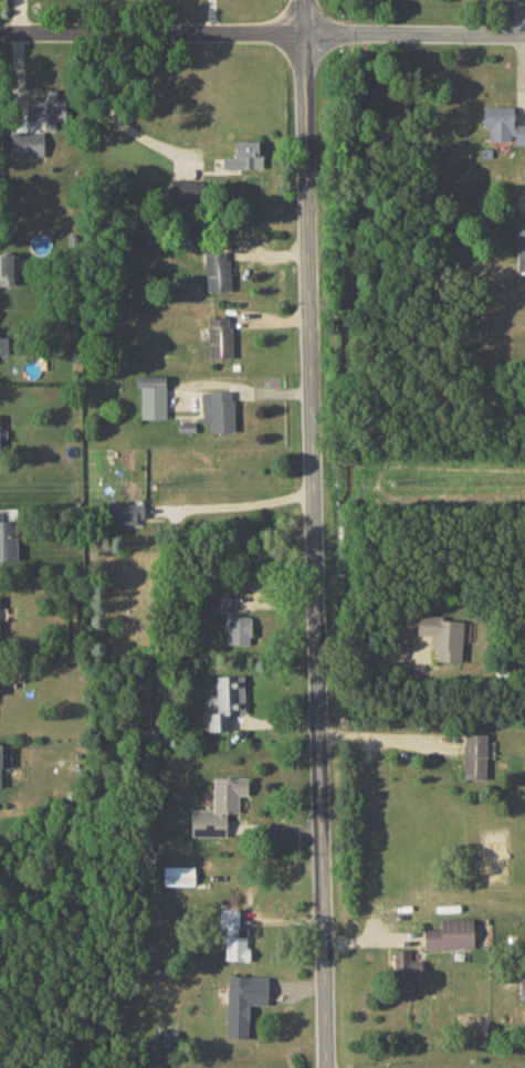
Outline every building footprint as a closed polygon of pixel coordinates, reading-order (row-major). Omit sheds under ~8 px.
[(27,97),(26,120),(63,120),(64,89),(45,89),(45,98),(27,97)] [(513,124),(513,106),(484,106),(483,128),(488,128),(488,140),(513,140),(513,144),(524,144),(524,124),(513,124)] [(43,157),(44,131),(11,131),(11,157),(43,157)] [(260,141),(235,141),(235,157),(222,156),(222,167),(259,168),(260,141)] [(202,180),(171,179),(170,204),(201,205),(202,180)] [(517,228),(518,272),(524,271),(524,228),(517,228)] [(229,249),(205,250),(206,291),(230,290),(229,249)] [(12,285),(11,252),(0,252),(0,285),(12,285)] [(208,357),(231,357),(231,317),(207,317),(208,357)] [(9,354),(8,329),(0,330),(0,354),(9,354)] [(141,386),(140,418),(165,418),(165,375),(136,375),(136,386),(141,386)] [(233,390),(201,391),(202,424),(210,423),(210,431),(234,431),(233,390)] [(138,524),(145,524),(144,502),(104,504),(105,525),(138,524)] [(16,518),(2,519),(2,513),(0,513),(0,560),(17,560),(16,518)] [(230,594),(203,593),(203,611),(229,612),(230,594)] [(250,644),(251,615),(228,615),(227,643),(250,644)] [(463,618),(418,616),(416,635),(432,635),(431,648),(436,648),(435,661),(461,662),(463,618)] [(229,730),(229,714),(244,713),(243,675),(215,675),(216,713),(207,713),(207,731),(229,730)] [(486,778),(486,733),(463,733),(463,778),(486,778)] [(191,835),(226,835),(226,812),(238,812),(238,795),(248,795),(248,777),(214,777),(213,809),(191,809),(191,835)] [(164,885),(194,885),(194,865),(163,866),(164,885)] [(224,960),(249,960),(249,933),(239,933),(240,909),(220,908),(220,927),(225,927),(224,960)] [(424,948),(474,947),(473,918),(440,918),(441,927),(423,928),(424,948)] [(393,949),(394,997),(411,996),(411,975),(421,974),(421,959),(410,959),(410,949),(393,949)] [(226,1037),(249,1038),(249,1004),(267,1004),(268,976),(227,975),(226,1037)]
